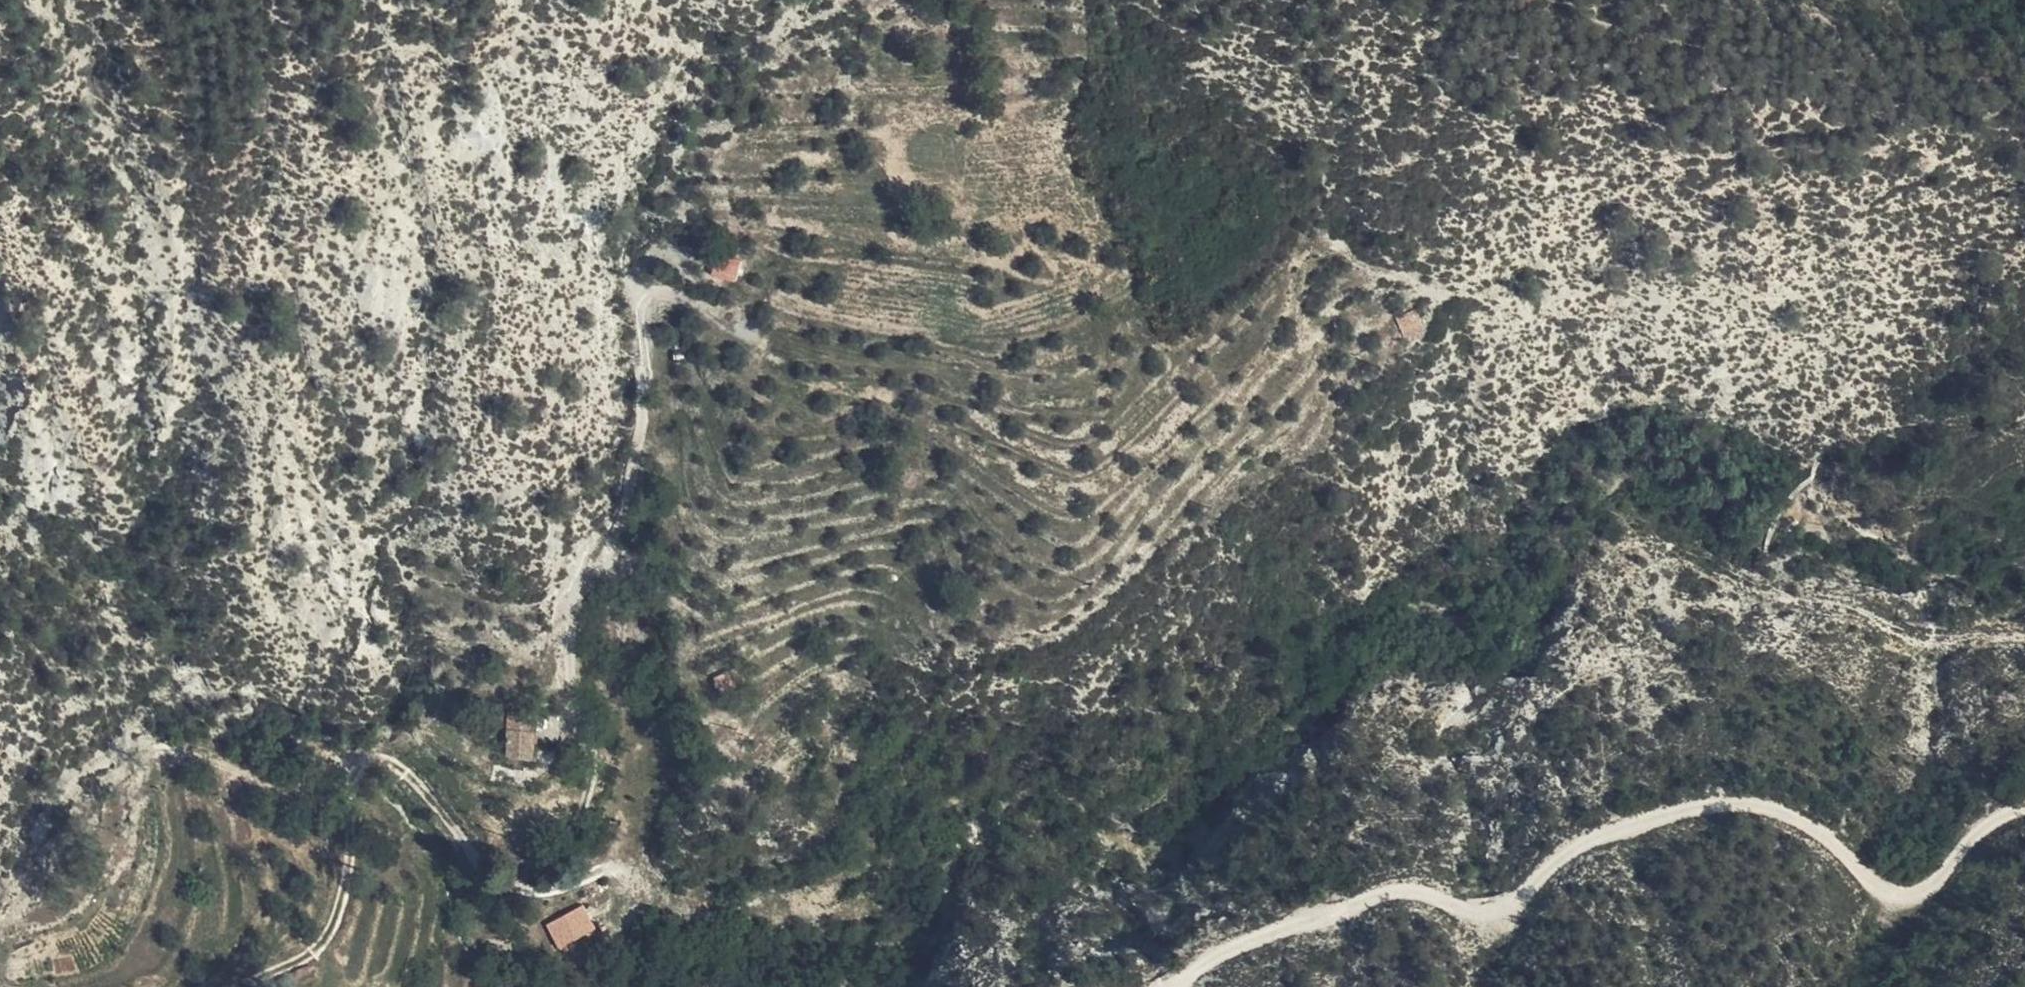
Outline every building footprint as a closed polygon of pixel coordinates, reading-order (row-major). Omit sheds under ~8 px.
[(708,276),(736,281),(740,258),(712,252),(708,276)] [(530,757),(505,754),(500,781),(525,785),(530,757)] [(583,904),(544,924),(556,948),(595,929),(583,904)]
